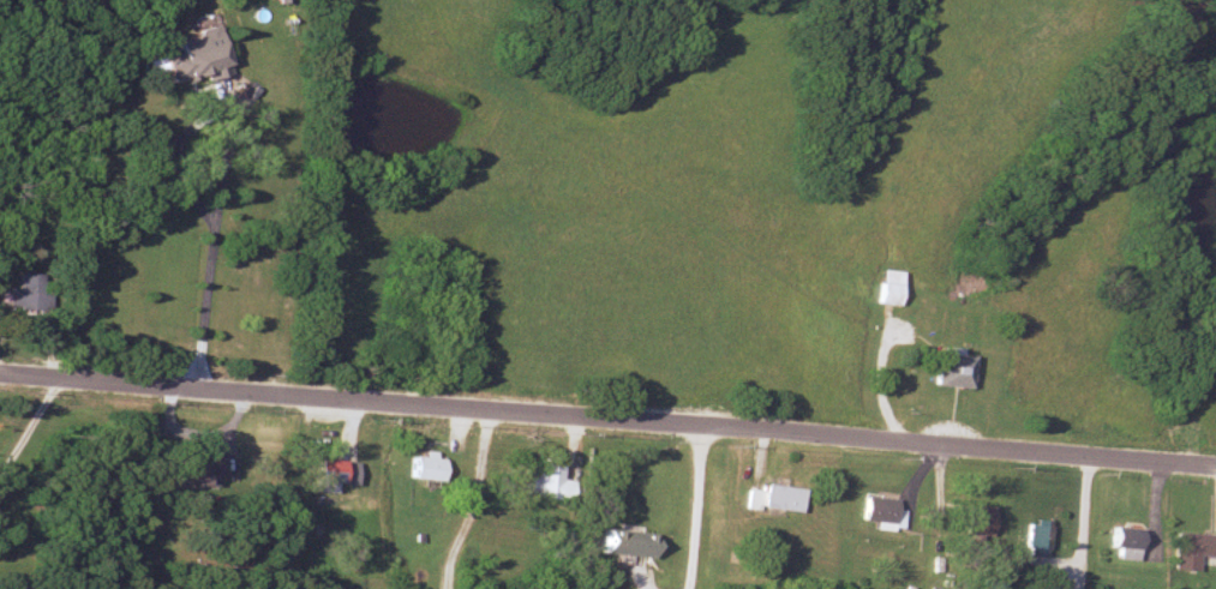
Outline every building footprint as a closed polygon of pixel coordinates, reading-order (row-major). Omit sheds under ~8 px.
[(221,71),(209,28),(156,43),(168,86),(221,71)] [(7,288),(7,311),(49,311),(49,273),(17,273),(17,288),(7,288)] [(894,305),(896,285),(877,283),(874,303),(894,305)] [(930,355),(930,387),(966,388),(966,355),(930,355)] [(422,455),(410,454),(407,477),(439,481),(441,455),(422,453),(422,455)] [(168,457),(166,483),(214,486),(215,475),(224,476),(225,460),(168,457)] [(560,460),(536,457),(533,479),(520,478),(517,493),(572,501),(575,481),(557,478),(560,460)] [(336,491),(336,458),(311,458),(311,491),(336,491)] [(357,462),(341,460),(339,482),(354,484),(357,462)] [(755,488),(742,488),(741,509),(795,511),(796,485),(755,484),(755,488)] [(900,510),(892,509),(893,497),(859,496),(858,520),(872,520),(871,527),(899,528),(900,510)] [(1042,555),(1046,522),(1024,519),(1020,552),(1042,555)] [(647,557),(650,532),(598,526),(595,550),(647,557)] [(1131,558),(1131,526),(1105,526),(1105,548),(1112,548),(1112,558),(1131,558)] [(1190,570),(1191,554),(1213,556),(1215,534),(1169,531),(1166,568),(1190,570)]
